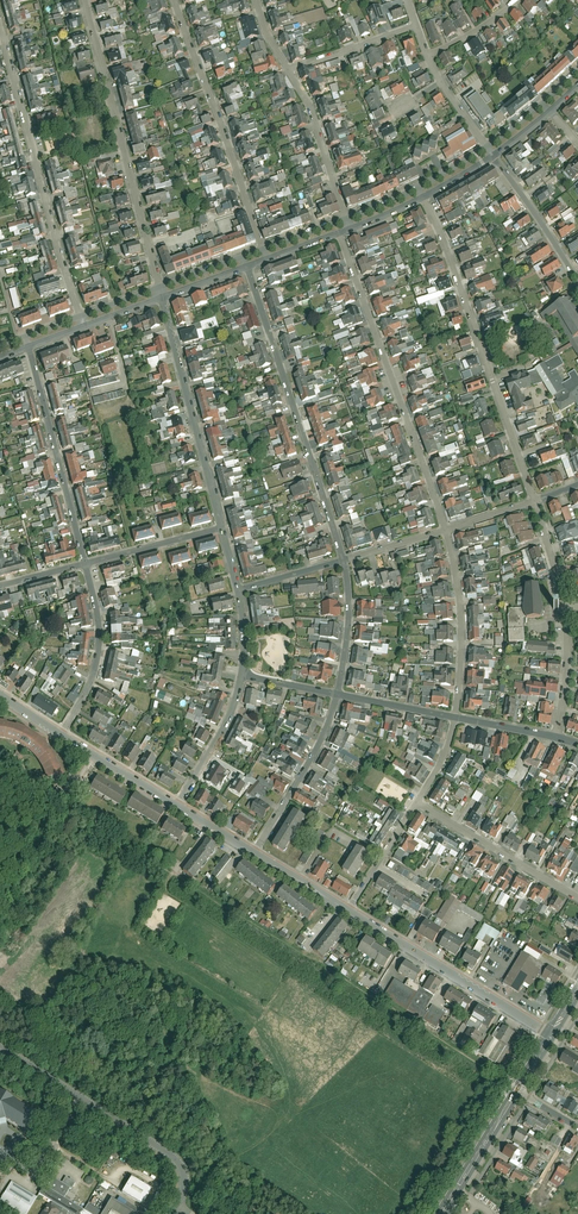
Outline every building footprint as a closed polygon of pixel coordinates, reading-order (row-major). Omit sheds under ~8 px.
[(74,0),(72,0),(62,3),(65,14),(77,10),(74,0)] [(248,0),(237,0),(238,1),(231,4),(233,10),(240,8),(241,14),(251,10),(248,0)] [(500,6),(495,0),(487,0),(488,2),(486,3),(492,12),(500,6)] [(522,6),(528,14),(537,7),(532,0),(530,0),(522,6)] [(11,2),(2,4),(9,30),(19,28),(17,20),(20,19),(19,12),(14,13),(11,2)] [(106,2),(95,6),(98,16),(109,12),(106,2)] [(168,9),(165,2),(155,5),(158,13),(168,9)] [(464,14),(459,3),(450,7),(456,18),(464,14)] [(387,22),(381,4),(367,9),(372,24),(374,23),(376,26),(387,22)] [(404,17),(400,6),(389,10),(393,21),(404,17)] [(196,8),(186,11),(191,25),(201,22),(201,20),(206,18),(203,9),(197,11),(196,8)] [(476,22),(486,17),(481,8),(471,14),(476,22)] [(518,10),(510,15),(516,24),(524,19),(518,10)] [(269,14),(274,31),(283,28),(281,23),(289,21),(287,14),(280,16),(279,11),(269,14)] [(470,25),(464,14),(456,18),(462,29),(470,25)] [(53,19),(54,25),(60,25),(59,16),(47,17),(47,20),(53,19)] [(81,27),(79,17),(67,20),(69,30),(81,27)] [(175,31),(170,17),(161,20),(162,24),(157,26),(159,32),(166,30),(167,34),(175,31)] [(257,27),(254,17),(241,21),(243,30),(257,27)] [(370,33),(366,22),(361,23),(359,18),(353,20),(356,29),(358,28),(361,36),(370,33)] [(110,19),(100,22),(102,31),(113,28),(110,19)] [(505,20),(497,26),(502,34),(511,29),(505,20)] [(457,33),(452,21),(442,26),(447,38),(457,33)] [(434,22),(425,26),(432,45),(441,42),(434,22)] [(284,32),(300,28),(298,24),(283,28),(284,32)] [(259,36),(257,27),(243,30),(246,40),(259,36)] [(204,28),(194,32),(199,46),(209,43),(208,40),(214,39),(211,30),(205,32),(204,28)] [(352,40),(349,29),(339,33),(343,43),(352,40)] [(491,30),(483,35),(488,43),(496,39),(491,30)] [(86,43),(83,33),(72,36),(74,46),(86,43)] [(294,33),(280,37),(282,46),(291,44),(290,39),(295,38),(294,33)] [(121,34),(104,38),(106,47),(123,43),(121,34)] [(416,52),(411,37),(401,41),(407,56),(416,52)] [(184,52),(179,38),(159,46),(162,55),(172,51),(174,56),(184,52)] [(316,47),(323,45),(321,39),(314,41),(316,47)] [(478,39),(468,45),(476,58),(486,52),(478,39)] [(269,60),(264,42),(254,45),(257,56),(252,57),(255,66),(253,67),(255,74),(276,68),(274,59),(269,60)] [(22,43),(13,45),(20,73),(34,69),(33,63),(28,64),(26,58),(30,57),(28,50),(24,51),(22,43)] [(396,53),(393,43),(383,46),(386,56),(396,53)] [(571,66),(577,59),(577,49),(575,46),(563,58),(571,66)] [(292,62),(301,60),(298,48),(289,51),(292,62)] [(383,64),(377,49),(366,53),(372,69),(383,64)] [(89,59),(86,50),(76,53),(78,62),(89,59)] [(119,51),(108,54),(110,63),(122,60),(119,51)] [(211,51),(203,54),(206,62),(210,60),(217,79),(233,74),(232,69),(225,72),(223,66),(217,68),(211,51)] [(450,53),(440,58),(444,68),(454,64),(450,53)] [(362,63),(359,55),(349,58),(352,67),(362,63)] [(546,72),(554,81),(571,66),(563,58),(546,72)] [(326,68),(340,64),(338,59),(324,64),(326,68)] [(184,80),(174,84),(178,95),(193,89),(185,70),(191,68),(187,60),(178,63),(184,80)] [(95,78),(92,66),(78,70),(80,81),(95,78)] [(314,66),(299,70),(302,80),(309,78),(308,73),(315,71),(314,66)] [(463,67),(448,76),(453,85),(468,75),(463,67)] [(125,68),(112,71),(114,83),(117,82),(124,111),(134,109),(125,68)] [(419,87),(430,81),(425,71),(423,72),(422,70),(413,76),(419,87)] [(530,87),(537,96),(554,81),(546,72),(530,87)] [(57,75),(51,76),(54,91),(59,90),(57,75)] [(31,77),(22,79),(30,112),(42,109),(40,101),(38,102),(36,95),(40,94),(38,87),(34,88),(31,77)] [(287,94),(282,77),(278,78),(283,94),(274,97),(277,106),(295,100),(293,92),(287,94)] [(405,90),(400,81),(394,85),(393,83),(389,85),(395,96),(405,90)] [(227,106),(223,107),(227,117),(237,114),(230,95),(234,94),(233,91),(237,89),(235,82),(220,88),(227,106)] [(336,83),(328,85),(332,100),(338,99),(337,92),(338,92),(336,83)] [(309,86),(311,95),(321,92),(319,84),(309,86)] [(8,86),(0,88),(0,96),(10,94),(8,86)] [(514,99),(522,108),(537,96),(530,87),(514,99)] [(474,91),(463,100),(488,133),(496,127),(497,128),(507,121),(499,112),(493,116),(474,91)] [(445,102),(437,92),(430,97),(438,107),(445,102)] [(480,95),(486,103),(490,100),(484,92),(480,95)] [(10,94),(0,96),(0,97),(2,104),(12,102),(10,94)] [(376,95),(365,100),(376,122),(387,117),(376,95)] [(211,122),(208,113),(203,115),(197,97),(183,102),(186,112),(197,108),(203,125),(211,122)] [(327,98),(317,101),(322,119),(332,116),(330,111),(338,109),(336,102),(329,104),(327,98)] [(499,112),(507,121),(522,108),(514,99),(499,112)] [(424,127),(427,134),(441,128),(442,131),(454,125),(452,120),(443,124),(441,120),(433,123),(428,112),(432,109),(429,103),(420,108),(424,117),(422,118),(425,126),(424,127)] [(563,113),(575,128),(577,126),(577,115),(575,111),(577,108),(577,107),(575,103),(563,113)] [(308,124),(303,106),(292,109),(294,115),(287,116),(289,123),(296,122),(298,127),(308,124)] [(12,115),(11,109),(1,112),(2,118),(12,115)] [(417,112),(408,117),(414,127),(423,123),(417,112)] [(56,125),(53,113),(35,118),(38,129),(56,125)] [(137,113),(126,116),(133,146),(132,146),(134,155),(146,152),(137,113)] [(14,121),(12,115),(2,118),(4,124),(14,121)] [(15,127),(14,121),(4,124),(6,130),(15,127)] [(240,121),(230,124),(235,138),(244,135),(243,132),(250,130),(248,123),(242,125),(240,121)] [(334,125),(326,127),(331,144),(340,141),(339,136),(350,133),(347,122),(340,124),(341,129),(335,130),(334,125)] [(396,133),(390,123),(379,129),(385,139),(396,133)] [(563,136),(551,123),(538,134),(543,140),(548,135),(555,143),(563,136)] [(460,124),(442,135),(449,148),(443,152),(447,159),(461,151),(463,154),(477,146),(469,132),(465,134),(460,124)] [(288,126),(279,128),(281,137),(286,135),(287,138),(297,135),(296,132),(290,133),(288,126)] [(17,133),(15,127),(6,130),(7,135),(17,133)] [(216,136),(214,129),(203,132),(206,140),(216,136)] [(314,150),(309,131),(298,134),(300,140),(294,142),(296,149),(303,147),(304,152),(314,150)] [(18,139),(17,133),(7,135),(9,141),(18,139)] [(151,145),(158,144),(156,135),(149,136),(151,145)] [(219,143),(216,136),(206,140),(208,147),(219,143)] [(416,147),(413,158),(421,160),(422,154),(428,156),(429,150),(436,151),(439,140),(431,138),(430,144),(424,142),(423,148),(416,147)] [(20,145),(18,139),(9,141),(10,147),(20,145)] [(531,140),(523,146),(530,155),(537,149),(531,140)] [(248,142),(238,145),(242,159),(252,156),(251,153),(257,151),(255,144),(249,146),(248,142)] [(21,151),(20,145),(10,147),(12,153),(21,151)] [(575,153),(568,145),(559,152),(566,161),(575,153)] [(553,146),(546,152),(550,157),(558,151),(553,146)] [(157,149),(148,151),(151,161),(159,159),(157,149)] [(339,170),(363,163),(360,153),(345,158),(342,149),(333,152),(339,170)] [(519,149),(505,159),(516,176),(531,167),(526,160),(523,163),(519,157),(522,154),(519,149)] [(224,158),(222,150),(212,154),(214,161),(224,158)] [(23,157),(21,151),(12,153),(13,159),(23,157)] [(24,162),(23,157),(13,159),(15,165),(24,162)] [(322,175),(317,157),(307,160),(308,166),(302,168),(304,175),(311,173),(312,178),(322,175)] [(110,158),(96,162),(99,173),(102,172),(103,176),(114,173),(110,158)] [(227,165),(224,158),(214,161),(217,168),(227,165)] [(394,176),(400,189),(420,180),(411,159),(404,162),(407,168),(393,174),(394,176)] [(564,171),(573,181),(577,176),(577,173),(577,172),(577,159),(564,171)] [(148,160),(136,163),(139,173),(151,170),(148,160)] [(26,168),(24,162),(15,165),(16,171),(26,168)] [(55,169),(53,162),(44,164),(46,172),(55,169)] [(254,164),(244,167),(249,181),(258,178),(257,175),(264,173),(262,166),(256,168),(254,164)] [(500,179),(492,167),(465,185),(471,196),(500,179)] [(539,167),(522,179),(529,188),(546,176),(539,167)] [(57,176),(55,169),(46,172),(48,179),(57,176)] [(233,187),(228,173),(220,176),(221,181),(215,183),(217,188),(223,186),(225,190),(233,187)] [(269,177),(270,183),(285,179),(284,174),(269,177)] [(370,188),(374,199),(400,189),(394,176),(385,180),(383,175),(376,178),(379,184),(370,188)] [(59,184),(57,176),(48,179),(50,186),(59,184)] [(152,176),(141,179),(143,188),(154,186),(152,176)] [(123,187),(120,178),(109,181),(111,190),(123,187)] [(36,195),(32,179),(21,182),(22,186),(17,187),(19,195),(24,193),(26,198),(36,195)] [(499,190),(500,194),(505,193),(502,181),(495,183),(497,191),(499,190)] [(272,182),(251,190),(256,204),(277,197),(272,182)] [(61,191),(59,184),(50,186),(52,194),(61,191)] [(342,189),(349,209),(374,199),(370,188),(360,191),(357,184),(342,189)] [(465,185),(437,200),(442,211),(456,204),(463,200),(471,196),(465,185)] [(546,188),(534,196),(540,204),(552,196),(546,188)] [(165,191),(145,196),(147,204),(167,199),(165,191)] [(127,203),(125,194),(113,197),(116,206),(127,203)] [(238,201),(236,194),(226,197),(228,204),(238,201)] [(305,200),(303,200),(305,209),(312,208),(309,194),(304,195),(305,200)] [(522,208),(512,195),(500,204),(505,212),(511,208),(515,213),(522,208)] [(316,215),(318,220),(340,212),(335,196),(325,199),(327,204),(320,207),(322,213),(316,215)] [(260,210),(255,211),(264,239),(290,231),(285,218),(275,222),(272,214),(283,210),(279,198),(259,205),(260,210)] [(459,209),(445,216),(449,223),(466,214),(463,209),(466,207),(463,200),(456,204),(459,209)] [(240,208),(238,201),(228,204),(230,211),(240,208)] [(64,202),(55,204),(56,210),(65,208),(64,202)] [(491,214),(500,209),(496,202),(487,206),(491,214)] [(560,203),(545,212),(550,220),(565,211),(560,203)] [(45,235),(37,204),(29,206),(32,218),(28,220),(30,227),(34,226),(37,237),(45,235)] [(285,218),(290,231),(312,223),(308,211),(302,213),(300,207),(291,210),(293,216),(285,218)] [(65,208),(56,210),(58,216),(67,213),(65,208)] [(570,213),(572,212),(570,208),(559,215),(564,222),(572,217),(570,213)] [(161,209),(149,212),(152,222),(163,218),(161,209)] [(132,219),(129,210),(118,214),(120,223),(132,219)] [(427,225),(420,210),(410,214),(411,216),(405,219),(407,223),(414,220),(418,229),(427,225)] [(198,226),(207,223),(203,212),(195,215),(198,226)] [(67,213),(58,216),(59,222),(68,219),(67,213)] [(191,252),(196,264),(257,243),(246,214),(236,217),(238,221),(233,223),(237,235),(207,245),(206,241),(189,246),(191,252)] [(531,222),(526,214),(515,221),(520,229),(531,222)] [(68,219),(59,222),(61,227),(70,225),(68,219)] [(504,227),(512,223),(510,219),(502,224),(504,227)] [(115,222),(106,224),(109,237),(114,236),(113,235),(115,234),(114,231),(115,231),(114,227),(116,226),(115,222)] [(559,229),(557,231),(561,238),(570,233),(569,231),(575,228),(572,223),(568,226),(565,222),(557,227),(559,229)] [(167,234),(164,225),(154,229),(156,238),(167,234)] [(392,233),(389,225),(365,234),(367,237),(369,242),(392,233)] [(459,225),(448,230),(452,240),(463,236),(459,225)] [(136,236),(133,227),(122,230),(124,240),(136,236)] [(169,237),(180,233),(178,229),(167,233),(169,237)] [(543,241),(535,229),(528,234),(527,232),(520,237),(528,249),(537,243),(538,244),(543,241)] [(415,230),(403,236),(406,243),(419,237),(415,230)] [(360,235),(349,239),(355,255),(366,251),(365,248),(370,246),(369,242),(367,237),(361,239),(360,235)] [(565,244),(571,254),(577,250),(577,236),(565,244)] [(74,238),(64,241),(66,247),(75,244),(74,238)] [(437,250),(433,240),(431,241),(430,238),(422,242),(427,254),(437,250)] [(41,252),(50,249),(48,241),(39,244),(41,252)] [(94,248),(93,244),(91,245),(89,241),(79,244),(82,252),(94,248)] [(140,253),(138,243),(126,246),(128,256),(140,253)] [(75,244),(66,247),(67,252),(77,250),(75,244)] [(550,253),(545,244),(528,255),(533,264),(550,253)] [(340,261),(335,245),(325,248),(326,253),(320,255),(323,263),(328,261),(330,265),(340,261)] [(168,248),(158,252),(166,275),(196,264),(191,252),(171,258),(168,248)] [(469,248),(457,253),(461,263),(473,259),(469,248)] [(43,259),(52,257),(50,249),(41,252),(43,259)] [(77,250),(67,252),(69,258),(79,255),(77,250)] [(398,254),(393,256),(398,269),(403,267),(398,254)] [(79,255),(69,258),(71,264),(81,261),(79,255)] [(45,267),(54,264),(52,257),(43,259),(45,267)] [(367,258),(357,262),(362,277),(373,273),(372,269),(378,267),(375,260),(369,262),(367,258)] [(560,267),(555,258),(539,267),(545,276),(560,267)] [(299,272),(294,259),(264,271),(269,287),(283,282),(282,278),(299,272)] [(474,265),(462,269),(466,281),(477,277),(476,272),(487,268),(483,259),(473,262),(474,265)] [(445,269),(441,260),(438,261),(437,260),(426,264),(430,275),(445,269)] [(48,274),(56,272),(54,264),(45,267),(48,274)] [(131,287),(148,282),(143,266),(138,267),(140,273),(128,277),(131,287)] [(348,281),(343,266),(333,269),(334,273),(328,275),(330,282),(338,280),(339,284),(348,281)] [(494,289),(489,275),(480,278),(482,283),(469,287),(472,296),(494,289)] [(451,288),(447,277),(436,282),(440,292),(451,288)] [(375,278),(365,282),(370,297),(381,294),(379,290),(385,288),(383,280),(377,283),(375,278)] [(60,292),(56,279),(36,285),(40,298),(60,292)] [(248,294),(243,279),(211,290),(213,298),(222,295),(224,302),(248,294)] [(564,288),(558,279),(547,285),(553,295),(564,288)] [(78,285),(85,305),(107,297),(103,286),(85,292),(82,284),(78,285)] [(355,303),(350,287),(340,291),(341,295),(335,297),(337,304),(345,301),(346,305),(355,303)] [(13,309),(19,308),(14,288),(8,289),(13,309)] [(277,292),(266,296),(274,322),(284,318),(282,312),(295,308),(293,301),(281,305),(277,292)] [(208,303),(205,293),(191,297),(194,306),(195,307),(208,303)] [(187,308),(194,306),(191,297),(171,304),(178,326),(191,322),(187,308)] [(458,307),(454,297),(441,302),(446,312),(458,307)] [(541,314),(546,322),(554,317),(577,357),(577,314),(572,304),(576,302),(573,297),(569,300),(568,298),(541,314)] [(382,298),(372,301),(377,317),(388,313),(386,309),(392,307),(390,300),(383,302),(382,298)] [(490,298),(475,303),(479,314),(487,310),(486,307),(493,305),(490,298)] [(65,300),(45,307),(49,317),(69,310),(65,300)] [(238,300),(219,308),(222,315),(241,308),(238,300)] [(260,327),(253,305),(242,309),(245,316),(235,319),(238,327),(247,324),(249,331),(260,327)] [(340,306),(331,309),(332,313),(335,312),(336,314),(342,312),(340,306)] [(363,323),(358,308),(347,311),(349,316),(342,318),(345,325),(352,322),(354,326),(363,323)] [(37,310),(16,317),(19,328),(41,321),(37,310)] [(160,326),(155,310),(130,319),(134,330),(148,325),(150,330),(160,326)] [(503,320),(501,313),(480,320),(484,331),(493,328),(491,324),(503,320)] [(464,324),(460,314),(451,317),(454,327),(464,324)] [(439,326),(446,324),(444,318),(437,320),(439,326)] [(391,319),(380,323),(386,338),(396,335),(395,331),(401,329),(398,321),(392,323),(391,319)] [(196,328),(180,333),(184,345),(199,340),(196,328)] [(371,343),(366,328),(355,331),(357,336),(350,338),(353,344),(360,342),(362,346),(371,343)] [(141,341),(152,338),(150,331),(138,334),(141,341)] [(242,340),(251,339),(250,332),(241,333),(242,340)] [(92,334),(72,341),(76,352),(89,347),(92,357),(115,348),(111,337),(95,343),(92,334)] [(290,335),(280,338),(287,359),(296,356),(294,350),(304,346),(301,339),(292,342),(290,335)] [(471,345),(468,336),(458,339),(461,349),(471,345)] [(167,354),(162,337),(153,339),(155,345),(149,347),(150,353),(157,351),(158,356),(167,354)] [(554,347),(559,344),(556,339),(535,351),(541,362),(547,359),(546,357),(556,351),(554,347)] [(398,340),(387,343),(393,359),(404,355),(402,351),(408,349),(406,342),(399,344),(398,340)] [(272,365),(265,343),(255,346),(257,353),(248,357),(250,364),(260,361),(262,368),(272,365)] [(553,356),(570,347),(568,344),(552,353),(553,356)] [(66,346),(53,352),(58,365),(72,360),(66,346)] [(378,364),(374,349),(363,352),(365,356),(358,358),(360,365),(368,363),(369,367),(378,364)] [(196,350),(185,353),(193,382),(203,379),(202,375),(207,374),(205,367),(201,368),(199,361),(204,360),(202,352),(197,353),(196,350)] [(53,352),(39,357),(45,370),(58,365),(53,352)] [(412,355),(402,359),(407,374),(418,371),(416,367),(422,365),(420,357),(413,359),(412,355)] [(478,365),(475,357),(467,359),(470,368),(478,365)] [(544,383),(561,412),(576,403),(570,392),(551,361),(536,370),(527,374),(532,388),(544,383)] [(74,374),(83,371),(80,362),(71,365),(74,374)] [(117,370),(114,362),(100,367),(103,375),(117,370)] [(18,363),(0,370),(4,381),(22,374),(18,363)] [(172,382),(167,365),(158,367),(160,373),(153,375),(155,381),(162,379),(163,384),(172,382)] [(568,374),(576,387),(577,385),(577,368),(568,374)] [(378,384),(373,369),(363,373),(364,377),(358,379),(360,386),(368,383),(369,387),(378,384)] [(469,370),(460,372),(463,379),(471,377),(469,370)] [(43,374),(45,381),(55,377),(53,373),(52,374),(51,371),(43,374)] [(304,372),(293,375),(302,402),(316,398),(312,385),(309,387),(304,372)] [(527,374),(506,381),(516,413),(535,407),(532,398),(526,400),(523,391),(532,388),(527,374)] [(118,375),(89,382),(90,389),(120,381),(118,375)] [(419,376),(408,379),(413,395),(424,391),(423,387),(429,385),(426,378),(420,380),(419,376)] [(486,387),(482,376),(465,382),(468,393),(486,387)] [(212,382),(214,382),(213,378),(202,379),(204,390),(213,389),(212,382)] [(282,403),(275,381),(265,385),(267,392),(258,395),(260,403),(270,400),(272,407),(282,403)] [(59,394),(56,385),(48,387),(54,415),(57,414),(57,415),(64,414),(62,405),(66,404),(66,403),(68,402),(67,398),(65,398),(63,393),(59,394)] [(570,392),(576,403),(577,407),(577,388),(570,392)] [(124,390),(93,398),(94,405),(125,397),(124,390)] [(207,390),(196,393),(203,422),(214,419),(213,416),(218,414),(216,407),(212,408),(210,402),(214,400),(212,393),(208,394),(207,390)] [(386,405),(381,390),(370,393),(372,397),(365,399),(368,406),(375,404),(377,408),(386,405)] [(39,420),(32,391),(23,393),(26,405),(15,408),(17,416),(28,413),(30,423),(39,420)] [(177,409),(173,393),(163,395),(167,411),(177,409)] [(461,405),(473,402),(471,394),(459,396),(461,405)] [(419,397),(408,400),(414,416),(424,412),(423,408),(429,406),(427,399),(420,401),(419,397)] [(490,414),(485,399),(475,403),(480,418),(490,414)] [(400,421),(395,405),(385,409),(386,413),(380,415),(382,422),(390,419),(391,423),(400,421)] [(315,407),(306,411),(310,420),(319,416),(315,407)] [(429,419),(442,414),(440,408),(427,413),(429,419)] [(547,424),(555,422),(551,413),(546,415),(547,418),(545,419),(547,424)] [(319,416),(310,420),(311,424),(313,429),(322,425),(319,416)] [(297,454),(285,417),(275,420),(277,424),(268,427),(271,438),(280,436),(282,445),(274,447),(276,456),(286,453),(287,457),(297,454)] [(426,417),(416,421),(428,457),(439,454),(433,438),(437,437),(435,430),(431,431),(426,417)] [(68,429),(65,418),(58,419),(59,423),(57,423),(64,449),(72,447),(70,436),(74,434),(73,428),(68,429)] [(185,435),(180,419),(172,421),(176,438),(185,435)] [(28,429),(25,420),(17,422),(17,420),(10,422),(11,428),(19,426),(21,431),(28,429)] [(525,420),(516,423),(519,433),(528,430),(525,420)] [(497,434),(493,421),(481,425),(485,438),(497,434)] [(352,422),(345,424),(348,431),(354,429),(352,422)] [(459,423),(452,426),(455,433),(462,430),(459,423)] [(47,452),(41,425),(38,426),(38,424),(31,426),(34,438),(30,439),(31,446),(36,445),(39,456),(45,454),(45,452),(47,452)] [(322,425),(313,429),(316,438),(326,434),(322,425)] [(412,455),(401,425),(392,428),(397,443),(393,445),(395,451),(400,450),(403,459),(412,455)] [(217,429),(206,432),(214,461),(224,458),(223,454),(228,453),(226,446),(222,447),(220,440),(225,439),(223,431),(218,432),(217,429)] [(326,434),(316,438),(320,447),(329,444),(326,434)] [(534,434),(521,438),(525,449),(538,445),(534,434)] [(477,448),(484,447),(482,435),(474,436),(477,448)] [(560,442),(558,436),(548,439),(550,445),(560,442)] [(175,439),(168,440),(171,449),(178,447),(175,439)] [(330,442),(333,446),(330,448),(333,453),(340,449),(335,440),(330,442)] [(505,455),(500,441),(487,446),(492,460),(505,455)] [(197,461),(192,445),(181,448),(182,453),(176,455),(178,461),(185,459),(186,464),(197,461)] [(364,451),(368,463),(372,462),(367,449),(364,451)] [(547,450),(538,453),(543,465),(566,457),(563,450),(554,452),(553,449),(548,451),(547,450)] [(577,450),(576,450),(568,453),(571,463),(575,461),(577,470),(577,452),(577,450)] [(75,454),(66,456),(73,486),(83,483),(83,479),(87,478),(85,470),(80,471),(78,465),(83,463),(81,456),(76,457),(75,454)] [(451,458),(453,460),(453,459),(456,465),(463,461),(459,454),(451,458)] [(32,470),(31,464),(34,464),(33,460),(34,460),(33,455),(19,458),(22,469),(19,470),(20,475),(28,473),(28,471),(32,470)] [(237,460),(233,460),(233,457),(222,459),(224,466),(238,464),(237,460)] [(332,458),(322,461),(330,488),(340,485),(332,458)] [(441,458),(430,462),(436,477),(446,473),(445,469),(451,467),(449,460),(442,462),(441,458)] [(57,490),(50,460),(40,462),(41,464),(35,466),(38,475),(43,474),(45,481),(40,482),(42,490),(47,489),(48,492),(57,490)] [(303,473),(299,461),(280,467),(284,480),(303,473)] [(517,474),(512,461),(500,465),(505,479),(509,477),(517,474)] [(421,483),(416,468),(406,471),(407,475),(401,477),(403,484),(411,482),(412,486),(421,483)] [(227,469),(216,471),(223,500),(234,498),(233,494),(238,493),(236,485),(232,486),(230,480),(234,479),(233,471),(228,472),(227,469)] [(203,488),(199,472),(187,475),(188,480),(178,482),(180,489),(192,486),(193,490),(203,488)] [(561,473),(551,476),(554,486),(564,483),(561,473)] [(546,477),(536,480),(540,491),(550,488),(546,477)] [(448,478),(437,482),(442,497),(453,494),(452,490),(458,488),(455,480),(449,483),(448,478)] [(311,489),(309,483),(298,486),(298,488),(291,490),(294,499),(310,495),(309,490),(311,489)] [(507,489),(496,492),(500,501),(523,493),(519,484),(507,489)] [(429,503),(424,488),(414,491),(415,495),(409,497),(411,504),(419,502),(420,506),(429,503)] [(87,501),(84,489),(75,491),(83,521),(92,519),(89,507),(93,506),(91,500),(87,501)] [(343,495),(332,499),(338,520),(349,516),(347,510),(356,508),(353,499),(345,501),(343,495)] [(66,525),(59,498),(57,499),(56,496),(50,498),(53,510),(48,511),(50,517),(55,516),(58,527),(66,525)] [(455,500),(445,503),(450,519),(461,515),(460,511),(466,509),(463,502),(457,504),(455,500)] [(559,501),(548,505),(552,516),(563,512),(559,501)] [(174,502),(161,505),(162,511),(175,508),(174,502)] [(324,524),(317,503),(306,507),(308,513),(300,516),(303,524),(311,521),(314,528),(324,524)] [(228,510),(235,541),(245,538),(244,534),(249,533),(247,526),(242,527),(240,519),(245,518),(244,512),(239,513),(238,508),(228,510)] [(435,524),(430,509),(420,513),(421,517),(415,519),(417,526),(425,523),(426,527),(435,524)] [(208,512),(188,518),(191,529),(211,523),(208,512)] [(522,514),(506,519),(509,528),(512,528),(515,537),(517,537),(520,545),(534,540),(532,536),(534,535),(532,530),(528,531),(527,526),(529,525),(528,521),(523,523),(521,518),(523,517),(522,514)] [(179,515),(159,520),(161,531),(181,526),(179,515)] [(556,529),(561,543),(577,537),(577,535),(575,525),(571,527),(570,525),(556,529)] [(352,526),(342,529),(348,550),(359,547),(357,540),(364,538),(362,530),(354,532),(352,526)] [(152,527),(132,532),(134,543),(155,538),(152,527)] [(385,528),(374,531),(377,542),(388,539),(385,528)] [(476,532),(456,537),(459,551),(469,548),(468,544),(479,541),(476,532)] [(92,543),(88,544),(90,554),(120,546),(117,536),(99,541),(97,536),(90,537),(92,543)] [(75,559),(72,548),(69,549),(66,538),(62,539),(63,543),(59,544),(61,553),(54,555),(52,546),(45,548),(46,556),(43,556),(46,566),(75,559)] [(218,550),(215,539),(195,544),(198,555),(218,550)] [(307,553),(309,562),(333,555),(329,539),(318,542),(321,550),(307,553)] [(444,555),(440,541),(430,543),(431,547),(426,548),(427,556),(433,554),(433,557),(444,555)] [(248,547),(237,549),(244,578),(255,576),(248,547)] [(574,547),(564,550),(567,559),(577,556),(574,547)] [(547,571),(539,549),(530,552),(538,574),(547,571)] [(188,551),(168,556),(171,567),(191,562),(188,551)] [(26,571),(24,562),(20,563),(17,553),(9,555),(11,560),(5,562),(3,553),(0,554),(0,579),(26,571)] [(159,554),(138,559),(141,570),(161,565),(159,554)] [(471,557),(460,559),(463,573),(473,571),(473,567),(479,566),(477,558),(471,559),(471,557)] [(225,572),(221,560),(197,567),(199,573),(211,570),(213,575),(225,572)] [(437,578),(447,577),(445,562),(435,563),(435,568),(429,569),(430,576),(437,575),(437,578)] [(122,563),(102,568),(104,578),(124,573),(122,563)] [(503,573),(511,570),(509,564),(501,567),(503,573)] [(512,572),(501,576),(503,582),(514,577),(512,572)] [(76,574),(61,578),(63,588),(78,584),(76,574)] [(365,574),(358,576),(361,585),(368,582),(369,585),(375,583),(377,587),(390,583),(391,585),(398,582),(396,575),(389,577),(388,574),(374,578),(373,574),(366,576),(365,574)] [(224,590),(221,579),(207,583),(210,593),(224,590)] [(328,595),(340,595),(339,579),(328,579),(328,595)] [(464,581),(467,595),(477,594),(477,590),(482,590),(481,582),(475,583),(475,579),(464,581)] [(325,593),(324,584),(318,585),(318,580),(298,581),(298,586),(292,587),(293,598),(299,597),(298,594),(325,593)] [(54,581),(26,588),(28,597),(57,589),(54,581)] [(440,600),(452,598),(449,583),(438,585),(439,588),(432,589),(434,600),(440,599),(440,600)] [(196,596),(203,593),(199,584),(193,586),(196,596)] [(523,619),(524,619),(540,618),(543,609),(537,586),(528,586),(524,612),(520,612),(520,609),(509,610),(509,616),(508,616),(509,630),(507,630),(508,643),(524,642),(523,619)] [(114,590),(101,593),(105,608),(118,605),(114,590)] [(0,599),(0,614),(11,611),(7,595),(2,597),(2,598),(0,599)] [(260,596),(249,598),(255,632),(266,630),(262,608),(273,606),(271,598),(261,600),(260,596)] [(91,627),(85,597),(75,599),(76,603),(71,604),(72,612),(78,611),(79,618),(70,620),(71,627),(81,625),(81,629),(91,627)] [(232,610),(229,597),(210,601),(213,614),(232,610)] [(191,617),(191,613),(189,613),(189,602),(182,603),(182,613),(182,618),(191,617)] [(323,617),(337,617),(337,615),(341,615),(341,604),(338,604),(338,602),(323,602),(323,617)] [(375,603),(357,603),(357,618),(376,618),(375,603)] [(443,621),(453,621),(452,605),(441,606),(441,608),(435,609),(436,618),(442,618),(443,621)] [(468,609),(469,642),(480,641),(479,627),(485,627),(484,616),(479,617),(479,608),(468,609)] [(109,614),(109,644),(128,644),(128,636),(121,636),(121,626),(127,626),(127,621),(120,621),(120,614),(109,614)] [(212,624),(218,624),(218,619),(207,619),(207,628),(212,628),(212,624)] [(236,650),(235,621),(223,621),(224,651),(236,650)] [(320,638),(338,640),(340,625),(330,623),(329,628),(321,627),(320,638)] [(366,628),(355,627),(354,642),(372,644),(373,633),(366,632),(366,628)] [(453,641),(453,628),(443,628),(443,632),(437,632),(437,642),(453,641)] [(87,666),(91,636),(81,635),(81,640),(76,639),(75,643),(72,642),(72,646),(80,647),(79,655),(71,654),(70,657),(67,657),(67,660),(79,662),(79,665),(87,666)] [(549,643),(527,641),(526,652),(556,655),(556,649),(549,648),(549,643)] [(324,660),(335,661),(337,647),(319,644),(317,655),(325,656),(324,660)] [(367,651),(353,649),(351,665),(370,667),(371,660),(366,660),(367,651)] [(453,665),(453,650),(443,649),(443,653),(436,652),(436,664),(453,665)] [(469,649),(468,664),(479,665),(480,662),(486,662),(486,650),(469,649)] [(110,652),(104,680),(114,682),(120,654),(110,652)] [(209,684),(219,686),(225,658),(215,656),(214,660),(209,659),(208,665),(212,666),(209,684)] [(308,659),(307,664),(314,665),(316,658),(311,657),(310,660),(308,659)] [(560,674),(561,664),(549,663),(542,662),(542,661),(532,660),(531,667),(540,668),(540,669),(548,670),(548,673),(560,674)] [(64,670),(71,675),(73,676),(75,672),(62,664),(60,668),(64,670)] [(331,678),(333,668),(319,665),(318,670),(310,669),(309,676),(319,678),(318,682),(327,684),(328,677),(331,678)] [(25,671),(20,667),(17,672),(21,676),(25,671)] [(11,682),(17,673),(10,669),(5,677),(11,682)] [(64,686),(71,675),(64,670),(57,681),(64,686)] [(441,685),(451,686),(452,671),(441,670),(441,674),(435,674),(434,682),(441,682),(441,685)] [(350,671),(346,687),(364,691),(366,684),(364,684),(365,674),(350,671)] [(484,672),(467,671),(466,686),(477,687),(477,686),(483,686),(484,672)] [(24,693),(31,681),(23,677),(17,689),(24,693)] [(159,678),(155,687),(161,690),(165,680),(159,678)] [(393,685),(391,695),(406,698),(408,688),(407,688),(408,680),(399,678),(397,686),(393,685)] [(557,695),(559,684),(546,681),(545,684),(542,684),(542,685),(534,684),(534,683),(527,681),(527,684),(516,681),(514,689),(517,689),(516,694),(531,697),(532,696),(546,698),(547,693),(557,695)] [(55,698),(61,690),(54,686),(49,694),(55,698)] [(76,686),(71,693),(75,696),(80,689),(76,686)] [(107,707),(112,697),(100,690),(94,700),(107,707)] [(153,698),(170,703),(172,695),(156,690),(153,698)] [(264,693),(247,690),(244,705),(256,707),(257,699),(263,701),(264,693)] [(280,705),(282,693),(268,690),(266,702),(280,705)] [(448,708),(449,693),(439,692),(439,694),(433,693),(432,706),(448,708)] [(75,696),(71,693),(67,699),(74,704),(78,698),(75,696)] [(206,720),(216,725),(227,697),(218,693),(206,720)] [(465,693),(464,710),(475,711),(475,706),(482,707),(482,699),(476,699),(476,693),(465,693)] [(51,715),(58,706),(39,694),(33,703),(51,715)] [(112,699),(122,704),(124,701),(114,696),(112,699)] [(320,718),(323,701),(305,698),(303,708),(311,710),(310,716),(320,718)] [(514,718),(517,700),(507,698),(504,717),(514,718)] [(354,706),(343,704),(340,722),(349,723),(350,720),(365,723),(367,713),(360,712),(353,710),(354,706)] [(550,725),(553,707),(542,705),(539,723),(541,723),(550,725)] [(111,716),(98,709),(92,719),(105,726),(111,716)] [(403,716),(385,711),(382,723),(389,725),(388,733),(395,734),(396,728),(400,729),(403,716)] [(404,721),(412,723),(414,715),(406,714),(404,721)] [(143,716),(140,721),(148,725),(151,720),(143,716)] [(252,737),(257,728),(238,719),(225,746),(238,752),(246,734),(252,737)] [(433,738),(442,740),(445,724),(422,719),(420,727),(427,728),(427,731),(434,732),(433,738)] [(1,737),(10,740),(21,745),(29,750),(37,757),(42,764),(46,771),(47,778),(65,775),(62,766),(57,754),(50,746),(39,737),(28,730),(17,725),(7,721),(0,720),(0,737),(1,737)] [(567,729),(577,733),(577,723),(571,720),(567,729)] [(301,735),(312,739),(317,726),(307,722),(306,724),(298,721),(295,730),(302,733),(301,735)] [(128,730),(130,726),(121,722),(119,726),(128,730)] [(401,739),(409,742),(405,753),(406,753),(404,760),(411,763),(414,753),(411,752),(415,738),(418,739),(420,732),(410,728),(411,724),(405,722),(402,730),(410,732),(408,738),(402,736),(401,739)] [(107,734),(95,727),(89,738),(100,745),(107,734)] [(346,732),(338,729),(331,745),(338,749),(346,732)] [(204,745),(209,735),(200,730),(195,739),(204,745)] [(467,730),(465,744),(485,748),(488,734),(467,730)] [(117,754),(124,741),(115,736),(107,748),(117,754)] [(509,738),(496,736),(493,756),(500,757),(501,752),(507,752),(509,738)] [(292,754),(301,758),(307,745),(298,741),(297,744),(290,741),(287,748),(294,751),(292,754)] [(180,753),(191,759),(198,749),(187,742),(180,753)] [(433,761),(439,748),(428,743),(428,746),(421,743),(418,751),(425,753),(424,757),(433,761)] [(140,750),(129,744),(122,757),(132,763),(140,750)] [(545,748),(534,744),(531,751),(529,750),(523,764),(538,770),(542,763),(539,762),(545,748)] [(368,748),(367,752),(377,756),(379,749),(375,747),(374,750),(368,748)] [(566,753),(553,747),(551,751),(543,770),(555,776),(566,753)] [(334,755),(325,750),(316,767),(325,771),(334,755)] [(148,772),(155,758),(146,753),(138,767),(148,772)] [(574,754),(567,769),(575,772),(577,766),(577,756),(574,754)] [(455,780),(468,760),(460,755),(446,774),(455,780)] [(183,773),(188,764),(178,759),(173,768),(183,773)] [(282,772),(291,777),(297,764),(288,760),(287,762),(280,759),(276,766),(283,769),(282,772)] [(420,781),(427,770),(417,764),(414,768),(407,764),(403,771),(420,781)] [(215,766),(205,783),(216,790),(227,773),(215,766)] [(511,780),(516,771),(510,768),(506,777),(511,780)] [(474,777),(481,782),(485,774),(478,770),(474,777)] [(170,787),(175,778),(166,773),(160,782),(170,787)] [(321,778),(313,773),(304,788),(325,801),(332,789),(319,781),(321,778)] [(273,788),(283,794),(289,784),(274,775),(270,781),(276,784),(273,788)] [(89,788),(116,805),(123,794),(96,777),(89,788)] [(237,781),(231,791),(240,797),(246,786),(237,781)] [(429,800),(437,805),(451,786),(443,781),(429,800)] [(462,782),(460,786),(467,791),(469,787),(462,782)] [(470,799),(477,803),(484,792),(477,788),(470,799)] [(458,789),(454,796),(461,800),(465,793),(458,789)] [(209,796),(199,791),(193,802),(202,807),(209,796)] [(319,802),(301,791),(296,799),(314,810),(319,802)] [(125,808),(153,825),(161,813),(132,796),(125,808)] [(223,805),(214,799),(207,811),(217,816),(223,805)] [(380,807),(381,805),(386,808),(388,804),(378,799),(375,805),(380,807)] [(556,806),(560,809),(566,802),(562,799),(556,806)] [(263,819),(269,807),(256,800),(250,812),(263,819)] [(459,801),(455,808),(459,811),(464,803),(459,801)] [(451,816),(456,809),(448,804),(444,811),(451,816)] [(487,810),(476,804),(466,822),(477,828),(487,810)] [(490,813),(495,815),(498,807),(494,805),(490,813)] [(378,847),(398,816),(387,809),(367,840),(378,847)] [(272,845),(282,852),(306,818),(296,811),(272,845)] [(510,811),(501,825),(512,832),(517,824),(514,823),(517,819),(513,817),(515,814),(510,811)] [(239,815),(233,826),(246,834),(253,824),(239,815)] [(416,835),(425,820),(417,815),(408,830),(416,835)] [(160,830),(180,843),(187,832),(166,819),(160,830)] [(482,831),(496,839),(502,828),(489,820),(482,831)] [(456,853),(461,844),(457,841),(458,840),(437,827),(431,837),(456,853)] [(300,862),(305,866),(325,833),(320,830),(300,862)] [(529,833),(524,841),(530,844),(534,835),(529,833)] [(406,835),(399,849),(406,853),(408,850),(414,853),(419,843),(406,835)] [(508,837),(503,845),(517,853),(522,844),(508,837)] [(216,848),(205,840),(185,868),(196,876),(216,848)] [(525,855),(539,863),(545,853),(531,846),(525,855)] [(370,854),(358,848),(344,873),(356,879),(370,854)] [(473,870),(482,854),(471,848),(466,856),(471,860),(467,866),(473,870)] [(231,858),(226,854),(210,874),(215,878),(231,858)] [(492,879),(500,865),(484,856),(477,870),(492,879)] [(557,856),(549,869),(563,878),(572,865),(557,856)] [(331,865),(324,861),(316,875),(323,879),(331,865)] [(386,867),(405,878),(409,873),(390,861),(386,867)] [(272,885),(242,862),(235,871),(266,894),(272,885)] [(508,886),(515,874),(504,867),(497,879),(508,886)] [(461,876),(469,879),(471,872),(464,869),(461,876)] [(454,884),(458,878),(452,874),(448,880),(454,884)] [(386,897),(418,916),(424,904),(395,887),(396,885),(381,876),(375,888),(387,895),(386,897)] [(413,876),(410,882),(426,892),(430,886),(413,876)] [(348,898),(354,888),(347,884),(349,881),(340,877),(333,890),(348,898)] [(523,899),(532,884),(520,877),(511,891),(523,899)] [(432,886),(437,888),(440,882),(435,879),(432,886)] [(480,891),(487,895),(489,891),(492,892),(495,888),(484,882),(480,891)] [(274,895),(305,921),(314,910),(282,885),(274,895)] [(541,903),(548,892),(539,886),(536,890),(532,888),(528,894),(533,897),(541,903)] [(499,906),(498,908),(503,911),(509,897),(500,893),(495,904),(499,906)] [(432,926),(442,931),(443,932),(460,903),(450,897),(432,926)] [(558,912),(564,902),(555,897),(549,907),(558,912)] [(424,908),(420,915),(426,919),(430,912),(424,908)] [(573,918),(573,919),(567,917),(564,926),(572,929),(574,924),(576,924),(577,920),(573,918)] [(265,922),(262,919),(259,923),(267,929),(273,921),(268,918),(265,922)] [(346,927),(336,919),(312,949),(322,958),(346,927)] [(419,932),(435,942),(442,931),(432,926),(425,922),(419,932)] [(486,945),(491,948),(499,932),(483,923),(474,939),(477,940),(472,950),(479,954),(484,944),(481,942),(485,935),(490,938),(486,945)] [(282,927),(278,934),(283,937),(287,930),(282,927)] [(467,929),(461,941),(466,943),(472,931),(467,929)] [(577,947),(577,934),(574,932),(568,941),(577,947)] [(440,946),(457,957),(465,944),(448,934),(440,946)] [(295,940),(300,945),(305,939),(300,935),(295,940)] [(371,963),(382,970),(390,956),(372,945),(374,942),(363,935),(354,949),(372,960),(371,963)] [(540,945),(538,950),(549,956),(551,952),(540,945)] [(558,956),(569,963),(575,954),(564,947),(558,956)] [(461,960),(475,968),(481,957),(467,949),(461,960)] [(518,950),(512,962),(499,987),(512,993),(518,983),(525,987),(534,971),(551,980),(546,989),(543,987),(535,1002),(546,1008),(563,975),(538,962),(518,950)] [(418,969),(400,958),(393,970),(403,976),(399,983),(392,978),(382,994),(435,1027),(444,1012),(428,1002),(440,982),(427,974),(420,987),(410,981),(418,969)] [(470,1001),(449,988),(442,999),(463,1012),(470,1001)] [(496,1015),(478,1003),(465,1024),(470,1027),(463,1039),(474,1046),(483,1033),(479,1031),(483,1024),(488,1027),(496,1015)] [(514,1031),(500,1023),(492,1037),(489,1035),(478,1055),(491,1063),(502,1043),(506,1045),(514,1031)] [(570,1041),(577,1046),(577,1033),(575,1031),(570,1041)] [(563,1048),(557,1058),(570,1066),(566,1073),(577,1080),(577,1061),(577,1057),(563,1048)] [(540,1091),(553,1098),(558,1090),(570,1097),(564,1107),(577,1115),(577,1107),(577,1106),(577,1101),(573,1098),(576,1092),(560,1083),(557,1087),(547,1081),(540,1091)] [(6,1118),(28,1131),(38,1115),(11,1099),(12,1098),(0,1091),(0,1119),(6,1118)] [(542,1130),(547,1122),(529,1110),(524,1119),(542,1130)] [(512,1135),(523,1141),(528,1133),(517,1127),(512,1135)] [(570,1133),(564,1142),(572,1147),(577,1139),(577,1138),(570,1133)] [(550,1144),(557,1146),(556,1150),(560,1151),(563,1139),(552,1136),(550,1144)] [(502,1151),(512,1157),(517,1149),(507,1143),(502,1151)] [(511,1165),(498,1157),(493,1166),(506,1174),(511,1165)] [(530,1157),(525,1168),(533,1171),(537,1161),(530,1157)] [(571,1168),(560,1161),(554,1171),(565,1177),(571,1168)] [(513,1180),(514,1178),(525,1184),(529,1177),(513,1169),(509,1178),(513,1180)] [(86,1185),(93,1183),(90,1175),(83,1178),(86,1185)] [(120,1204),(111,1199),(103,1212),(85,1202),(80,1208),(72,1203),(76,1196),(69,1192),(74,1183),(65,1177),(62,1183),(50,1176),(39,1194),(52,1202),(50,1206),(47,1204),(40,1213),(58,1213),(59,1213),(60,1213),(66,1213),(68,1212),(71,1213),(135,1213),(120,1204)] [(119,1191),(140,1204),(149,1189),(128,1177),(119,1191)] [(37,1197),(11,1181),(0,1200),(0,1202),(19,1213),(26,1213),(37,1197)]
